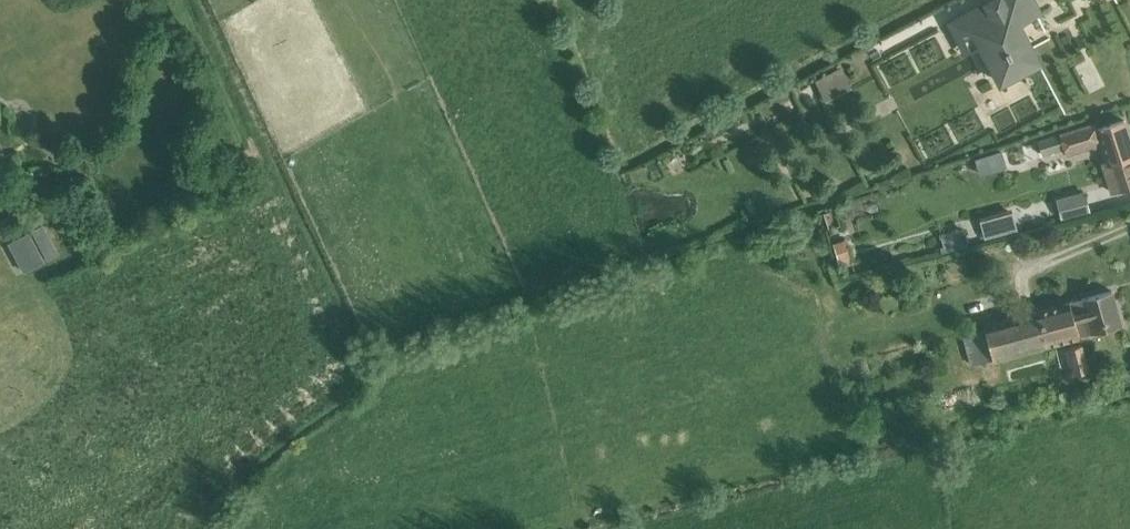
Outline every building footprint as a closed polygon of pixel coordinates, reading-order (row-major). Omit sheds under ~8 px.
[(946,19),(964,53),(979,45),(997,82),(1039,60),(1027,38),(1024,39),(1017,25),(1038,14),(1031,0),(983,0),(946,19)] [(841,65),(816,78),(826,99),(852,85),(841,65)] [(1038,139),(1043,154),(1066,146),(1068,151),(1093,143),(1094,146),(1102,144),(1107,161),(1102,162),(1112,190),(1129,184),(1129,134),(1125,118),(1098,126),(1096,119),(1038,139)] [(1085,188),(1057,195),(1062,216),(1090,208),(1085,188)] [(1014,208),(979,218),(985,236),(1019,227),(1014,208)] [(44,222),(9,241),(24,271),(60,253),(44,222)] [(964,226),(940,232),(944,245),(967,239),(964,226)] [(847,237),(834,240),(840,260),(854,256),(847,237)] [(984,324),(962,330),(971,363),(994,356),(995,359),(1122,323),(1113,288),(984,321),(984,324)] [(1083,342),(1066,346),(1073,368),(1067,369),(1068,374),(1090,368),(1083,342)] [(1002,389),(993,358),(939,374),(948,405),(1002,389)]
